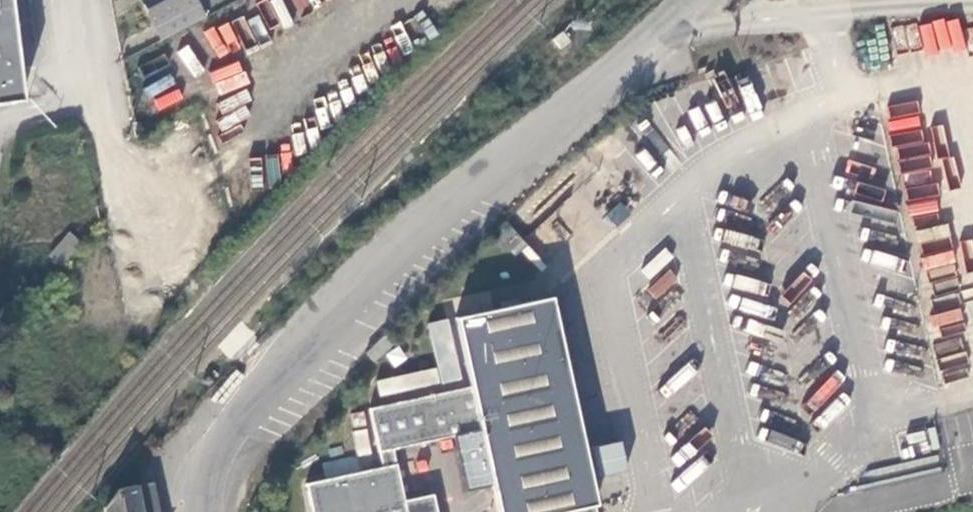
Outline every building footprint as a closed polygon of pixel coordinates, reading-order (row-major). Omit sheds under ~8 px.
[(20,100),(7,0),(0,0),(0,103),(20,100)] [(163,40),(206,18),(196,0),(141,0),(163,40)] [(438,31),(422,18),(413,23),(429,41),(438,31)] [(227,21),(184,45),(204,82),(233,67),(225,51),(238,43),(227,21)] [(908,228),(939,224),(934,185),(911,188),(909,173),(927,170),(918,102),(893,105),(908,228)] [(391,454),(480,435),(496,511),(580,511),(594,509),(550,302),(456,323),(470,392),(367,412),(377,456),(391,454)] [(590,448),(594,474),(626,469),(622,443),(590,448)] [(381,473),(394,471),(391,454),(377,456),(381,473)] [(323,463),(326,478),(359,471),(356,456),(323,463)] [(394,471),(381,473),(307,487),(312,511),(430,511),(427,501),(402,506),(394,471)] [(99,509),(99,511),(159,511),(153,482),(118,489),(99,509)]
